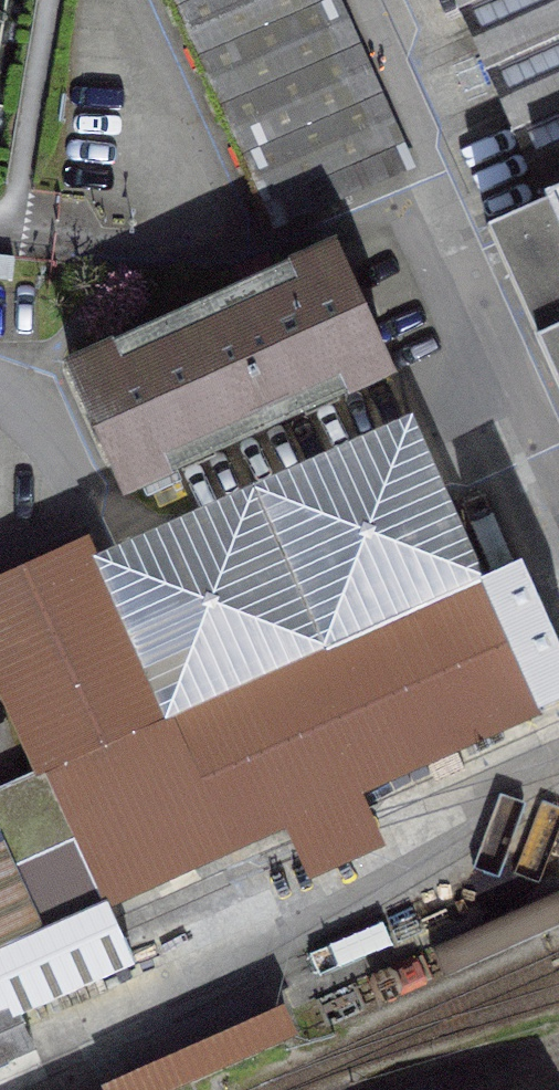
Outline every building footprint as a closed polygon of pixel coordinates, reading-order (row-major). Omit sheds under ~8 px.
[(342,0),(166,0),(273,232),(418,165),(342,0)] [(552,214),(558,227),(558,0),(457,0),(475,41),(503,102),(552,214)] [(398,388),(334,248),(193,312),(60,372),(124,513),(398,388)] [(91,569),(164,734),(477,597),(486,592),(409,426),(102,565),(91,569)] [(0,585),(0,702),(38,785),(47,779),(104,908),(108,915),(287,836),(363,802),(535,726),(530,715),(480,603),(477,597),(164,734),(91,569),(102,565),(93,544),(0,585)] [(480,603),(530,715),(558,702),(558,653),(527,582),(480,603)] [(363,802),(287,836),(309,887),(385,853),(363,802)] [(108,915),(104,908),(0,954),(0,1033),(136,974),(114,928),(108,915)]
